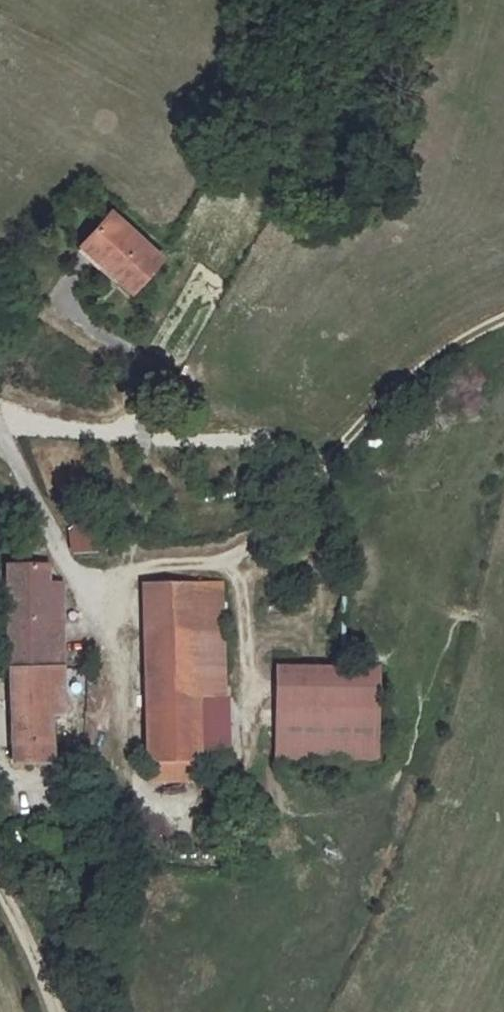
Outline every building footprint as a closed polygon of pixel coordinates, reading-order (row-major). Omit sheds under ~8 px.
[(117,200),(80,241),(103,260),(109,254),(140,282),(171,249),(117,200)] [(71,553),(99,554),(96,540),(68,541),(71,553)] [(5,569),(8,672),(65,670),(62,586),(49,586),(49,568),(5,569)] [(198,778),(197,762),(194,642),(226,641),(224,583),(141,586),(147,780),(198,778)] [(194,642),(197,762),(230,761),(226,641),(194,642)] [(65,670),(8,672),(11,767),(52,766),(50,718),(66,718),(65,670)] [(381,672),(282,672),(282,714),(382,712),(381,672)] [(382,712),(282,714),(282,764),(382,763),(382,712)]
